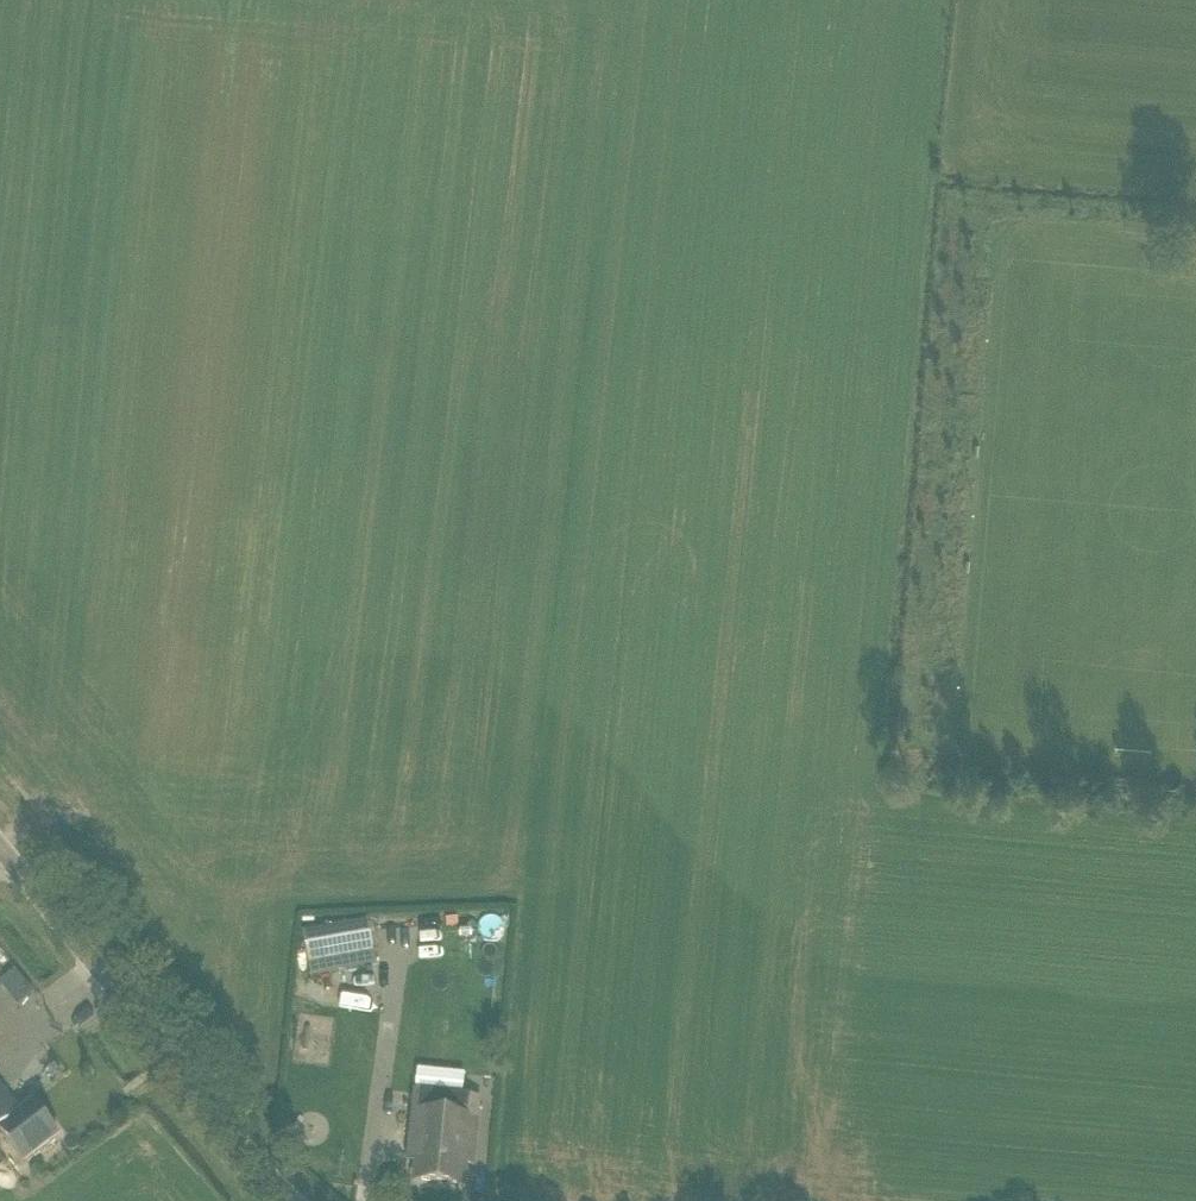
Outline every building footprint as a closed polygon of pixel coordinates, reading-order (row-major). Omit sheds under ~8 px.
[(305,927),(313,972),(379,961),(371,915),(305,927)] [(18,967),(0,979),(18,1004),(36,992),(18,967)] [(25,1165),(60,1138),(33,1103),(22,1112),(0,1084),(0,1132),(25,1165)] [(412,1112),(409,1154),(419,1155),(416,1180),(464,1184),(466,1162),(475,1163),(478,1118),(480,1098),(414,1091),(412,1112)]
